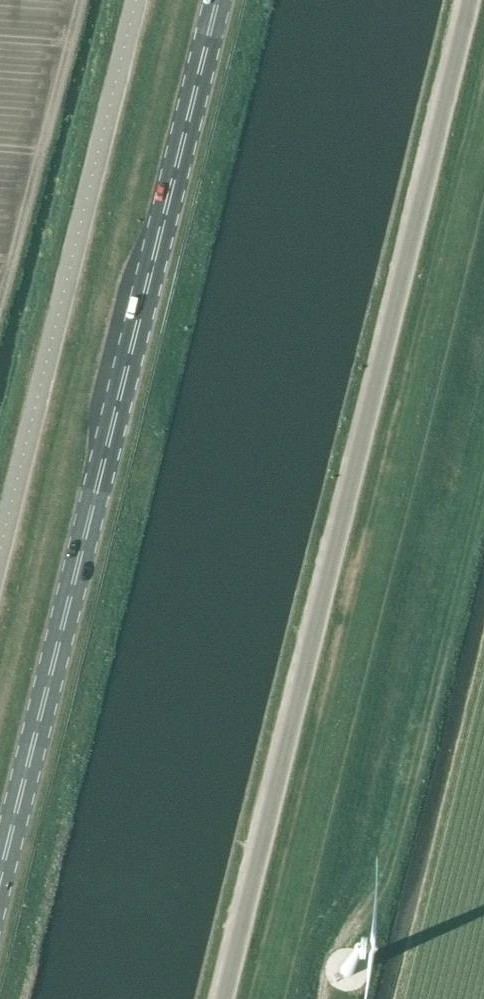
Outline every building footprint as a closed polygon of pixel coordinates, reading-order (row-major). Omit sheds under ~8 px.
[(347,978),(348,978),(349,978),(350,978),(351,977),(352,977),(353,976),(354,976),(354,975),(355,974),(355,973),(356,973),(356,972),(356,971),(356,970),(356,969),(356,968),(356,967),(355,966),(355,965),(354,965),(354,964),(353,964),(353,963),(352,963),(351,962),(350,962),(349,962),(348,962),(347,962),(346,962),(345,962),(345,963),(344,963),(343,964),(342,965),(341,966),(341,967),(341,968),(340,969),(340,970),(340,971),(341,972),(341,973),(341,974),(342,974),(342,975),(343,976),(344,976),(344,977),(345,977),(346,978),(347,978)]
